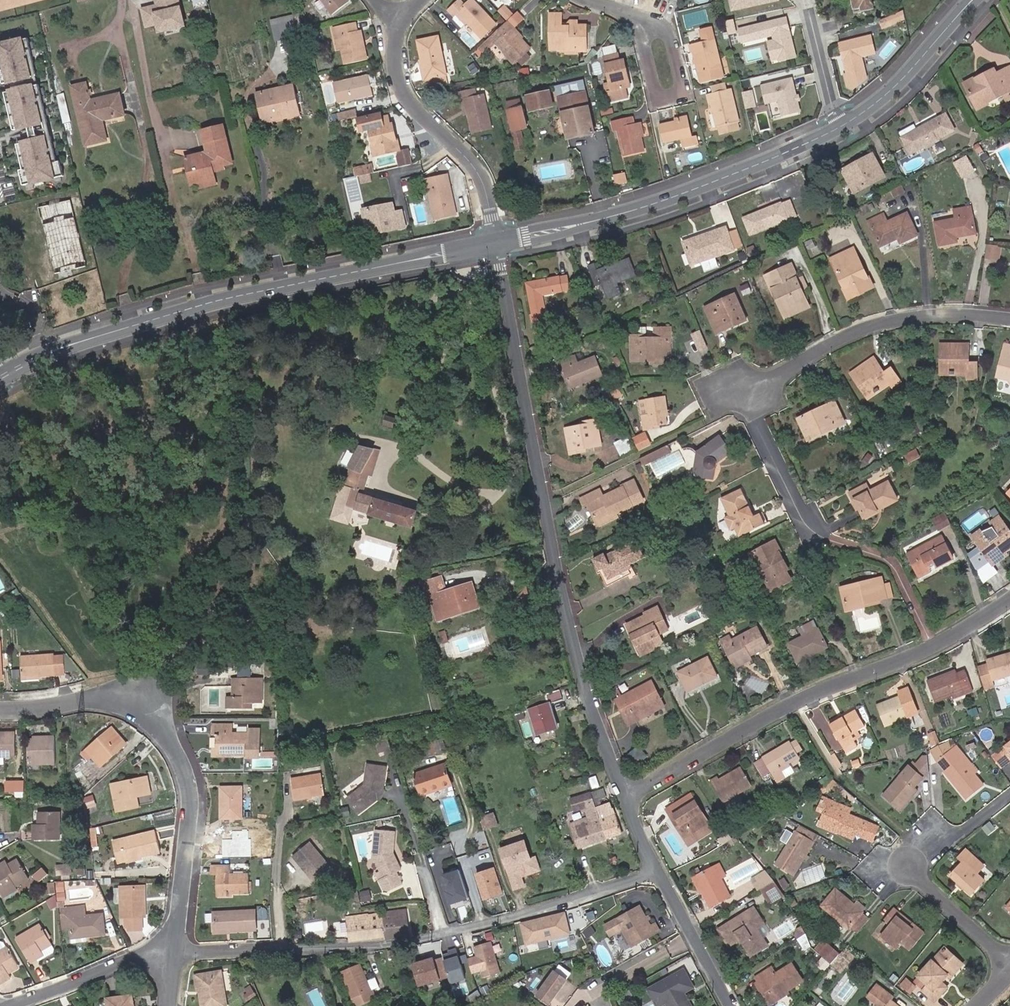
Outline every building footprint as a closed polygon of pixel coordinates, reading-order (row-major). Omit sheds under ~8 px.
[(37,0),(0,0),(0,10),(37,0)] [(157,6),(141,10),(146,29),(160,26),(162,35),(189,29),(182,0),(155,0),(157,6)] [(326,8),(331,14),(346,3),(344,0),(320,0),(326,8)] [(468,24),(474,31),(481,38),(495,25),(488,17),(473,0),(471,0),(465,6),(460,0),(449,10),(454,17),(458,13),(466,22),(468,24)] [(855,8),(862,7),(862,10),(874,7),(872,0),(853,0),(855,8)] [(905,15),(903,7),(890,12),(892,20),(905,15)] [(454,17),(452,19),(460,27),(466,22),(458,13),(454,17)] [(299,15),(270,22),(272,27),(283,25),(294,22),(298,37),(304,36),(299,15)] [(787,16),(740,27),(743,39),(776,31),(782,57),(796,54),(787,16)] [(570,21),(566,24),(566,26),(560,26),(560,24),(560,21),(550,21),(549,46),(576,47),(576,51),(584,51),(584,32),(576,32),(576,27),(576,20),(570,21)] [(283,25),(272,27),(275,43),(298,37),(294,22),(283,25)] [(511,29),(506,23),(489,38),(476,50),(482,56),(489,50),(494,45),(506,57),(514,66),(531,50),(521,40),(511,29)] [(336,28),(342,51),(345,65),(366,61),(364,52),(362,52),(360,44),(362,43),(359,32),(354,33),(353,25),(336,28)] [(703,39),(714,36),(712,26),(700,28),(703,39)] [(511,29),(521,40),(524,39),(513,27),(511,29)] [(342,51),(336,28),(331,30),(337,52),(342,51)] [(871,32),(840,39),(847,70),(865,66),(862,54),(875,51),(871,32)] [(0,44),(0,74),(2,83),(36,75),(28,38),(0,44)] [(446,76),(437,38),(417,42),(422,64),(419,65),(421,73),(423,73),(424,80),(426,90),(447,86),(446,76)] [(696,60),(697,63),(700,73),(702,82),(724,78),(722,68),(715,39),(703,41),(693,43),(695,52),(696,60)] [(494,45),(489,50),(501,62),(506,57),(494,45)] [(585,60),(587,65),(593,57),(589,54),(585,60)] [(622,73),(626,72),(623,60),(618,61),(617,54),(602,57),(610,91),(607,92),(610,103),(629,99),(626,88),(622,73)] [(481,73),(476,66),(470,71),(475,78),(481,73)] [(964,86),(976,109),(1002,94),(1008,92),(1009,96),(1009,78),(1005,69),(996,74),(993,70),(964,86)] [(374,74),(368,75),(371,87),(377,86),(374,74)] [(371,87),(368,75),(332,84),(337,104),(372,95),(371,87)] [(793,76),(760,84),(764,101),(779,97),(783,112),(800,107),(793,76)] [(727,91),(725,82),(711,86),(713,94),(727,91)] [(89,93),(88,89),(86,83),(72,86),(86,144),(105,140),(101,119),(123,113),(119,94),(90,99),(89,93)] [(38,85),(4,92),(13,130),(47,122),(38,85)] [(271,116),(298,110),(293,87),(255,95),(261,123),(272,121),(271,116)] [(463,115),(468,114),(464,100),(475,98),(473,90),(459,94),(463,115)] [(731,90),(727,91),(713,94),(710,95),(718,128),(720,135),(740,131),(739,123),(731,90)] [(557,98),(567,139),(582,136),(594,133),(584,92),(557,98)] [(549,93),(527,98),(528,102),(525,103),(526,107),(528,106),(530,112),(552,107),(549,93)] [(753,93),(744,95),(746,105),(756,103),(753,93)] [(464,100),(468,114),(472,133),(491,128),(482,96),(475,98),(464,100)] [(506,103),(508,111),(521,109),(519,100),(506,103)] [(508,111),(512,132),(520,130),(525,129),(521,109),(508,111)] [(299,115),(298,110),(271,116),(272,121),(299,115)] [(335,115),(337,122),(356,118),(354,110),(335,115)] [(398,152),(396,141),(392,126),(390,127),(388,119),(383,120),(381,114),(358,120),(362,134),(370,131),(375,148),(378,147),(380,156),(398,152)] [(947,114),(903,137),(911,153),(955,130),(947,114)] [(639,137),(636,126),(633,126),(632,118),(612,123),(613,130),(616,130),(622,155),(642,151),(639,137)] [(687,120),(675,123),(659,126),(663,144),(680,140),(682,148),(697,146),(695,137),(692,138),(687,120)] [(900,132),(903,137),(917,129),(914,124),(900,132)] [(201,130),(206,150),(206,152),(198,154),(197,155),(192,156),(184,157),(186,164),(193,162),(194,167),(193,168),(193,171),(187,173),(190,184),(198,182),(214,178),(212,171),(211,167),(222,164),(231,162),(222,125),(201,130)] [(512,132),(516,150),(523,148),(520,130),(512,132)] [(60,161),(56,162),(51,139),(19,146),(24,170),(20,171),(23,185),(63,176),(60,161)] [(900,144),(891,148),(894,155),(903,151),(900,144)] [(409,151),(401,153),(404,167),(413,165),(409,151)] [(968,153),(955,162),(967,178),(980,169),(968,153)] [(986,155),(981,158),(984,163),(989,160),(986,155)] [(859,167),(845,175),(855,193),(883,178),(871,156),(857,163),(859,167)] [(857,163),(843,171),(845,175),(859,167),(857,163)] [(354,170),(356,178),(369,175),(368,167),(354,170)] [(612,176),(614,186),(624,184),(622,174),(612,176)] [(456,215),(447,175),(427,178),(435,220),(456,215)] [(349,191),(358,188),(354,177),(345,181),(349,191)] [(215,183),(214,178),(198,182),(199,187),(215,183)] [(36,202),(38,209),(46,207),(43,200),(36,202)] [(780,201),(759,209),(742,216),(749,233),(766,226),(795,215),(790,200),(781,203),(780,201)] [(87,268),(80,241),(74,219),(71,219),(67,202),(46,207),(38,209),(42,226),(49,254),(54,276),(87,268)] [(941,242),(959,240),(958,234),(978,230),(973,204),(957,208),(958,216),(937,219),(941,242)] [(385,228),(386,231),(399,228),(395,212),(393,205),(364,210),(369,234),(382,231),(382,229),(385,228)] [(883,243),(899,235),(901,240),(918,232),(909,210),(889,219),(885,211),(870,218),(883,243)] [(395,212),(399,228),(405,227),(402,211),(395,212)] [(724,224),(681,240),(690,263),(732,247),(726,230),(724,224)] [(726,230),(732,247),(741,243),(735,226),(726,230)] [(832,252),(845,282),(850,280),(854,290),(873,283),(855,242),(832,252)] [(999,245),(986,244),(984,257),(997,259),(999,245)] [(615,282),(637,273),(631,257),(610,265),(611,269),(599,273),(595,263),(587,266),(595,286),(603,282),(602,279),(604,278),(611,297),(624,291),(622,285),(617,286),(615,282)] [(768,271),(774,285),(779,284),(787,303),(807,295),(802,286),(798,275),(792,261),(768,271)] [(803,273),(798,275),(802,286),(808,283),(803,273)] [(551,338),(542,297),(569,291),(566,276),(524,285),(531,316),(527,318),(533,341),(551,338)] [(850,280),(845,282),(850,292),(854,290),(850,280)] [(779,284),(774,285),(785,311),(809,301),(807,295),(787,303),(779,284)] [(738,318),(739,321),(750,316),(739,289),(708,302),(714,315),(721,313),(725,323),(738,318)] [(719,329),(739,321),(738,318),(725,323),(721,313),(714,315),(719,329)] [(700,350),(710,346),(703,328),(693,332),(700,350)] [(636,357),(653,356),(658,356),(659,350),(667,350),(667,333),(650,333),(644,333),(644,330),(636,330),(636,357)] [(954,369),(960,369),(959,366),(973,366),(973,357),(972,340),(945,340),(945,366),(953,366),(954,369)] [(1007,349),(1001,373),(1009,375),(1009,349),(1007,349)] [(658,356),(653,356),(653,359),(667,359),(667,350),(659,350),(658,356)] [(574,384),(606,372),(599,353),(582,360),(579,352),(561,359),(564,368),(567,366),(574,384)] [(878,388),(884,384),(882,382),(892,375),(894,378),(895,379),(903,374),(894,361),(887,366),(878,352),(854,367),(870,390),(876,386),(878,388)] [(973,366),(973,369),(973,373),(982,373),(981,357),(973,357),(973,366)] [(882,382),(884,384),(894,378),(892,375),(882,382)] [(672,420),(670,411),(669,407),(672,406),(670,392),(651,395),(653,411),(646,412),(648,428),(650,427),(656,427),(656,423),(664,421),(672,420)] [(827,421),(829,425),(847,416),(837,394),(800,411),(809,429),(827,421)] [(583,444),(588,443),(605,441),(601,415),(589,417),(589,420),(584,421),(570,423),(574,448),(583,446),(583,444)] [(384,425),(395,428),(397,421),(387,417),(384,425)] [(811,433),(829,425),(827,421),(809,429),(811,433)] [(637,433),(643,446),(656,440),(650,427),(648,428),(637,433)] [(718,459),(720,456),(733,444),(720,429),(700,445),(696,469),(714,473),(718,459)] [(616,440),(622,454),(637,447),(629,433),(616,440)] [(646,465),(653,462),(658,475),(687,463),(681,449),(674,453),(671,444),(642,456),(646,465)] [(410,527),(411,526),(416,512),(361,495),(367,475),(370,476),(374,462),(368,460),(371,450),(360,448),(349,467),(353,468),(350,480),(346,478),(340,495),(348,497),(347,500),(356,503),(356,507),(355,509),(370,513),(369,515),(410,527)] [(368,460),(374,462),(377,451),(371,450),(368,460)] [(903,494),(893,475),(875,484),(871,477),(855,486),(858,493),(856,494),(860,502),(864,500),(869,511),(884,504),(903,494)] [(551,477),(553,486),(562,485),(561,476),(551,477)] [(768,516),(763,505),(759,507),(746,481),(725,490),(734,507),(729,510),(735,522),(741,520),(745,528),(768,516)] [(593,499),(601,516),(615,509),(614,507),(618,505),(619,509),(636,501),(627,483),(607,492),(603,485),(583,494),(587,502),(593,499)] [(340,495),(338,502),(339,502),(346,504),(347,500),(348,497),(340,495)] [(768,503),(763,505),(768,516),(773,514),(768,503)] [(885,506),(884,504),(869,511),(870,513),(885,506)] [(615,509),(601,516),(602,519),(620,510),(619,509),(618,505),(614,507),(615,509)] [(975,531),(989,550),(976,559),(979,563),(991,554),(994,558),(1009,546),(1005,541),(1008,538),(1009,541),(1009,521),(1001,509),(992,516),(1001,527),(992,534),(984,525),(975,531)] [(973,529),(975,531),(984,525),(983,522),(973,529)] [(941,558),(957,549),(945,527),(912,545),(923,567),(934,561),(933,559),(940,556),(941,558)] [(623,562),(626,560),(631,558),(646,550),(638,534),(607,549),(605,547),(594,552),(598,560),(600,564),(603,563),(608,572),(624,564),(623,562)] [(756,546),(762,556),(776,583),(795,572),(790,563),(793,562),(778,534),(756,546)] [(758,557),(762,556),(756,546),(753,547),(758,557)] [(994,558),(991,554),(979,563),(985,574),(999,564),(994,558)] [(631,558),(626,560),(631,569),(632,571),(637,569),(631,558)] [(631,569),(626,560),(623,562),(624,564),(608,572),(603,563),(600,564),(601,567),(608,581),(631,569)] [(870,593),(871,596),(882,593),(881,589),(889,588),(889,587),(886,576),(884,569),(845,579),(850,598),(870,593)] [(523,588),(520,574),(512,576),(515,589),(523,588)] [(447,590),(442,575),(428,580),(432,594),(442,591),(447,590)] [(886,576),(889,587),(895,585),(891,575),(886,576)] [(488,597),(482,578),(449,589),(457,614),(466,611),(465,606),(488,597)] [(403,590),(405,580),(399,579),(396,589),(403,590)] [(523,588),(515,589),(518,601),(526,600),(523,588)] [(447,590),(442,591),(451,616),(457,614),(449,589),(447,590)] [(851,601),(871,596),(870,593),(850,598),(851,601)] [(465,606),(466,611),(490,602),(488,597),(465,606)] [(627,618),(632,628),(637,627),(640,636),(637,637),(641,648),(664,637),(660,627),(656,619),(665,615),(658,600),(645,606),(646,608),(627,618)] [(669,623),(665,615),(656,619),(660,627),(669,623)] [(762,618),(735,631),(728,634),(737,653),(754,645),(771,637),(762,618)] [(788,634),(799,655),(831,638),(820,618),(788,634)] [(728,634),(735,631),(733,626),(725,630),(728,634)] [(637,627),(632,628),(637,637),(640,636),(637,627)] [(756,650),(754,645),(737,653),(740,657),(756,650)] [(689,681),(719,666),(710,646),(679,661),(689,681)] [(985,679),(995,675),(996,675),(995,672),(1009,668),(1009,647),(1005,648),(990,652),(990,655),(979,658),(985,679)] [(18,673),(35,673),(52,672),(51,652),(17,654),(18,673)] [(953,688),(962,684),(966,683),(958,663),(930,674),(937,693),(953,688)] [(636,707),(664,693),(655,673),(619,690),(626,702),(632,699),(636,707)] [(241,704),(260,704),(260,680),(231,680),(231,696),(224,696),(224,708),(241,708),(241,704)] [(886,717),(918,706),(909,681),(900,684),(901,689),(878,697),(886,717)] [(666,696),(664,693),(636,707),(632,699),(626,702),(631,714),(666,696)] [(540,735),(564,728),(555,700),(531,708),(540,735)] [(831,717),(840,733),(851,726),(865,718),(857,703),(831,717)] [(584,719),(582,714),(572,718),(575,723),(584,719)] [(111,725),(98,736),(100,738),(113,728),(111,725)] [(216,752),(229,753),(246,753),(245,757),(258,757),(258,737),(246,736),(246,733),(230,733),(230,725),(211,725),(211,734),(214,733),(214,736),(216,736),(216,752)] [(851,726),(840,733),(844,739),(855,733),(851,726)] [(100,738),(98,736),(84,746),(99,763),(125,742),(113,728),(100,738)] [(13,753),(13,730),(0,729),(0,752),(13,753)] [(937,730),(926,734),(932,748),(942,745),(937,730)] [(45,737),(31,737),(26,737),(25,764),(54,764),(53,733),(45,733),(45,737)] [(855,733),(844,739),(847,747),(859,740),(855,733)] [(782,760),(790,755),(803,749),(800,745),(806,742),(801,734),(796,737),(794,734),(774,745),(782,760)] [(420,741),(423,751),(435,747),(432,737),(420,741)] [(386,738),(375,740),(381,756),(392,753),(386,738)] [(1007,764),(1009,762),(1009,741),(997,751),(1007,764)] [(926,751),(934,760),(951,746),(949,742),(942,745),(932,748),(926,751)] [(782,776),(791,770),(787,764),(784,765),(782,760),(774,745),(767,749),(769,752),(772,757),(776,764),(782,776)] [(963,799),(980,784),(971,775),(964,768),(967,765),(951,746),(934,760),(942,770),(939,773),(963,799)] [(1000,769),(1007,764),(997,751),(991,756),(1000,769)] [(772,757),(769,752),(760,757),(764,764),(766,763),(768,769),(776,764),(772,757)] [(787,764),(791,770),(800,765),(794,753),(790,755),(792,760),(787,764)] [(902,764),(917,778),(923,770),(922,753),(908,758),(902,764)] [(792,760),(790,755),(782,760),(784,765),(792,760)] [(729,772),(728,769),(722,772),(721,770),(713,774),(725,794),(754,778),(745,760),(733,767),(734,769),(729,772)] [(345,798),(359,815),(378,801),(380,802),(387,790),(385,789),(387,766),(365,764),(364,784),(345,798)] [(912,790),(909,788),(917,778),(902,764),(876,795),(893,811),(899,804),(900,803),(903,800),(912,790)] [(425,792),(450,784),(443,765),(419,774),(425,792)] [(974,772),(967,765),(964,768),(971,775),(974,772)] [(323,781),(333,779),(330,767),(321,769),(322,774),(323,778),(323,781)] [(296,801),(326,796),(323,781),(323,778),(322,774),(292,779),(296,801)] [(131,794),(134,793),(148,790),(145,777),(110,784),(116,807),(133,803),(131,794)] [(220,787),(219,828),(240,828),(241,787),(220,787)] [(602,790),(589,794),(594,806),(606,840),(622,834),(612,808),(609,809),(607,805),(603,807),(600,800),(605,799),(602,790)] [(594,806),(589,794),(585,795),(589,807),(594,806)] [(680,825),(685,836),(709,822),(694,794),(675,804),(679,811),(675,813),(681,824),(680,825)] [(589,807),(585,795),(572,800),(575,811),(588,808),(589,807)] [(825,802),(830,804),(843,811),(846,805),(828,795),(825,802)] [(683,837),(685,836),(680,825),(681,824),(675,813),(679,811),(675,804),(668,808),(683,837)] [(830,804),(822,821),(837,828),(835,832),(851,841),(855,834),(862,838),(869,825),(847,813),(843,811),(830,804)] [(577,823),(584,847),(606,840),(594,806),(589,807),(588,808),(591,818),(577,823)] [(41,825),(39,824),(34,824),(34,840),(60,840),(59,812),(40,812),(39,821),(42,821),(41,825)] [(479,819),(483,832),(498,827),(494,814),(479,819)] [(837,828),(822,821),(821,824),(835,832),(837,828)] [(713,829),(709,822),(685,836),(683,837),(689,846),(713,829)] [(815,835),(795,824),(792,831),(811,842),(815,835)] [(869,825),(862,838),(871,843),(877,830),(869,825)] [(785,842),(791,831),(785,828),(778,839),(785,842)] [(155,830),(121,838),(126,859),(138,856),(160,851),(157,839),(155,830)] [(395,853),(396,832),(374,830),(370,857),(382,880),(402,872),(395,853)] [(727,848),(735,843),(728,830),(723,832),(727,838),(721,841),(724,849),(727,848)] [(811,842),(792,831),(791,831),(785,842),(772,866),(791,877),(801,859),(804,854),(811,842)] [(126,859),(121,838),(114,840),(120,861),(126,859)] [(310,841),(292,857),(316,884),(332,868),(310,841)] [(501,851),(514,891),(523,888),(519,875),(526,873),(527,876),(539,872),(535,859),(530,861),(524,843),(501,851)] [(962,863),(961,864),(957,860),(944,874),(965,892),(969,896),(982,882),(976,876),(985,866),(966,848),(957,858),(962,863)] [(1,860),(0,861),(0,892),(2,894),(16,886),(15,884),(28,878),(16,858),(7,862),(3,865),(1,860)] [(58,864),(60,875),(71,873),(70,863),(58,864)] [(717,864),(696,876),(704,889),(700,891),(708,905),(728,894),(719,879),(724,875),(717,864)] [(217,893),(232,893),(249,894),(249,873),(230,872),(230,866),(211,865),(211,873),(217,872),(217,893)] [(806,870),(810,882),(825,877),(822,865),(806,870)] [(990,865),(985,872),(992,878),(997,871),(990,865)] [(497,867),(478,873),(488,901),(506,894),(497,867)] [(47,875),(41,869),(33,876),(39,883),(47,875)] [(463,870),(445,876),(454,904),(473,897),(463,870)] [(755,890),(768,882),(760,873),(748,880),(755,890)] [(704,889),(696,876),(689,879),(696,893),(700,891),(704,889)] [(65,879),(48,882),(51,895),(53,904),(68,901),(65,879)] [(764,905),(780,897),(768,882),(755,890),(764,905)] [(122,917),(142,916),(142,907),(144,907),(143,898),(141,898),(140,886),(120,888),(120,899),(118,899),(119,909),(121,909),(122,917)] [(844,903),(846,900),(831,888),(816,905),(844,927),(856,913),(844,903)] [(357,897),(355,889),(338,892),(339,900),(357,897)] [(372,901),(369,890),(359,892),(362,903),(372,901)] [(858,910),(846,900),(844,903),(856,913),(858,910)] [(637,902),(602,921),(607,932),(619,925),(629,943),(657,927),(651,918),(646,920),(637,902)] [(84,913),(83,903),(58,906),(60,927),(68,926),(69,932),(84,931),(84,934),(102,932),(100,912),(84,913)] [(1005,903),(1002,906),(1009,914),(1009,908),(1005,903)] [(753,905),(738,914),(740,916),(755,907),(753,905)] [(740,916),(738,914),(716,927),(727,943),(738,936),(739,937),(749,953),(765,943),(754,923),(762,918),(755,907),(740,916)] [(893,917),(896,914),(888,908),(878,920),(885,926),(877,936),(890,947),(895,941),(896,942),(905,949),(919,932),(907,923),(904,926),(893,917)] [(384,941),(408,937),(405,916),(404,910),(395,912),(382,914),(383,937),(384,941)] [(243,918),(243,911),(210,911),(210,930),(243,931),(253,931),(253,918),(243,918)] [(569,912),(524,923),(529,946),(574,934),(569,912)] [(383,937),(382,914),(353,919),(345,920),(347,933),(349,942),(383,937)] [(907,923),(896,914),(893,917),(904,926),(907,923)] [(40,923),(15,936),(28,961),(42,954),(40,950),(51,943),(40,923)] [(592,925),(584,931),(590,939),(598,933),(592,925)] [(85,938),(84,934),(84,931),(69,932),(69,935),(69,940),(85,938)] [(806,948),(814,944),(808,934),(800,939),(806,948)] [(483,979),(499,973),(489,944),(472,950),(483,979)] [(0,948),(0,981),(10,975),(8,971),(18,966),(7,945),(0,948)] [(453,983),(473,979),(468,953),(461,955),(459,947),(447,950),(453,983)] [(816,955),(826,964),(833,955),(824,947),(816,955)] [(850,955),(840,947),(831,959),(840,966),(850,955)] [(940,948),(934,954),(940,959),(946,953),(940,948)] [(940,959),(934,954),(927,963),(926,962),(913,976),(924,985),(924,986),(919,992),(931,1002),(943,988),(939,985),(936,982),(940,977),(943,979),(957,961),(946,953),(940,959)] [(445,956),(419,962),(425,985),(451,979),(445,956)] [(769,995),(784,987),(799,977),(788,961),(772,971),(769,965),(752,976),(756,981),(756,982),(760,980),(769,995)] [(353,1005),(362,1005),(373,1002),(357,965),(339,972),(353,1005)] [(642,987),(652,1004),(660,1000),(663,1005),(686,1005),(682,997),(678,996),(675,991),(687,985),(678,967),(642,987)] [(552,970),(541,984),(553,993),(564,979),(552,970)] [(227,1005),(222,972),(198,975),(200,991),(203,990),(204,1000),(202,1001),(202,1005),(226,1005),(227,1005)] [(786,990),(784,987),(769,995),(760,980),(756,982),(753,984),(764,1003),(786,990)] [(553,993),(541,984),(533,993),(545,1002),(553,993)] [(246,996),(249,1000),(257,995),(253,985),(247,988),(250,993),(246,996)] [(125,996),(105,998),(106,1005),(126,1005),(125,996)]
